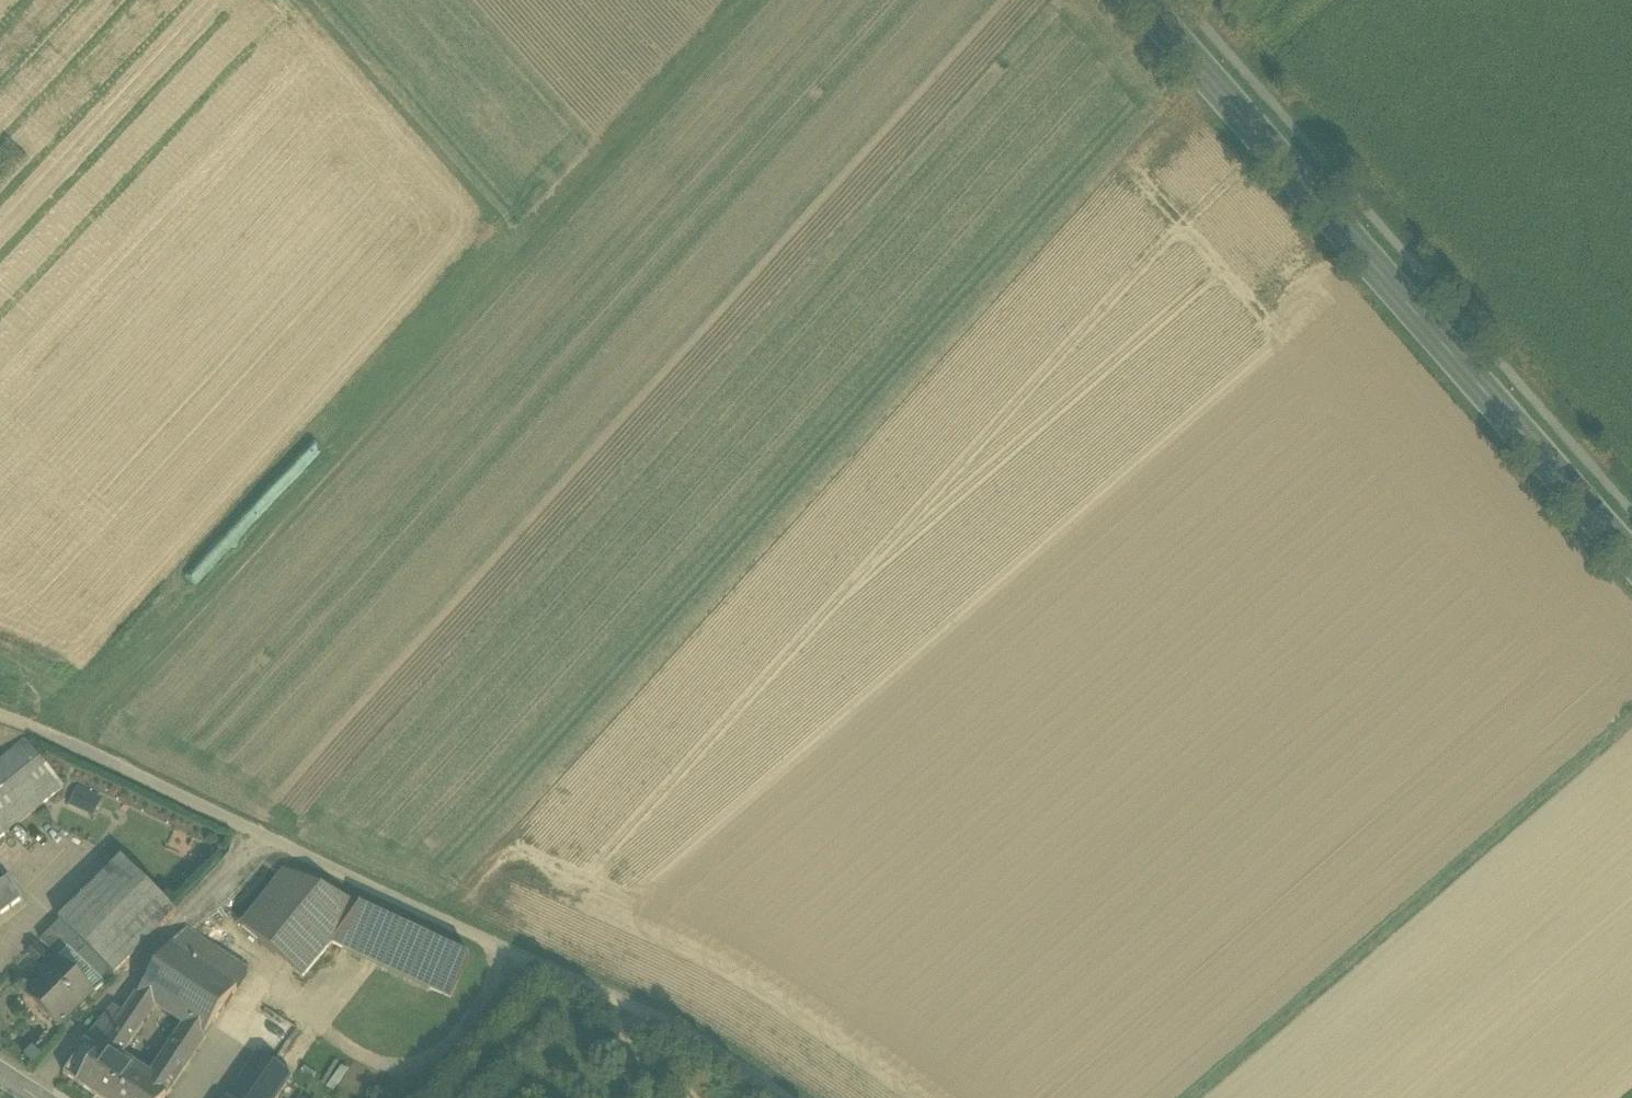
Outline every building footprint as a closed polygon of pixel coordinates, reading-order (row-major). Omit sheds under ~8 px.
[(0,765),(0,840),(62,788),(25,744),(0,765)] [(77,788),(69,805),(91,816),(100,799),(77,788)] [(121,860),(59,923),(77,941),(68,950),(105,986),(176,913),(121,860)] [(361,909),(283,872),(241,927),(302,979),(361,909)] [(0,883),(0,916),(22,900),(7,878),(0,883)] [(77,941),(59,923),(40,942),(58,960),(68,950),(77,941)] [(249,973),(185,931),(172,947),(237,991),(249,973)] [(237,991),(172,947),(138,996),(156,1008),(184,1027),(204,1040),(237,991)] [(94,996),(62,964),(33,993),(46,1006),(40,1012),(59,1031),(94,996)] [(125,1017),(100,1054),(117,1066),(156,1008),(138,996),(125,1017)] [(114,1010),(86,1044),(100,1054),(125,1017),(114,1010)] [(204,1040),(184,1027),(178,1036),(198,1049),(204,1040)] [(178,1036),(167,1053),(187,1066),(198,1049),(178,1036)] [(86,1044),(64,1077),(95,1097),(166,1097),(175,1083),(160,1073),(157,1067),(146,1085),(117,1066),(100,1054),(86,1044)] [(187,1066),(167,1053),(157,1067),(160,1073),(175,1083),(187,1066)] [(228,1097),(279,1097),(292,1078),(257,1055),(228,1097)]
